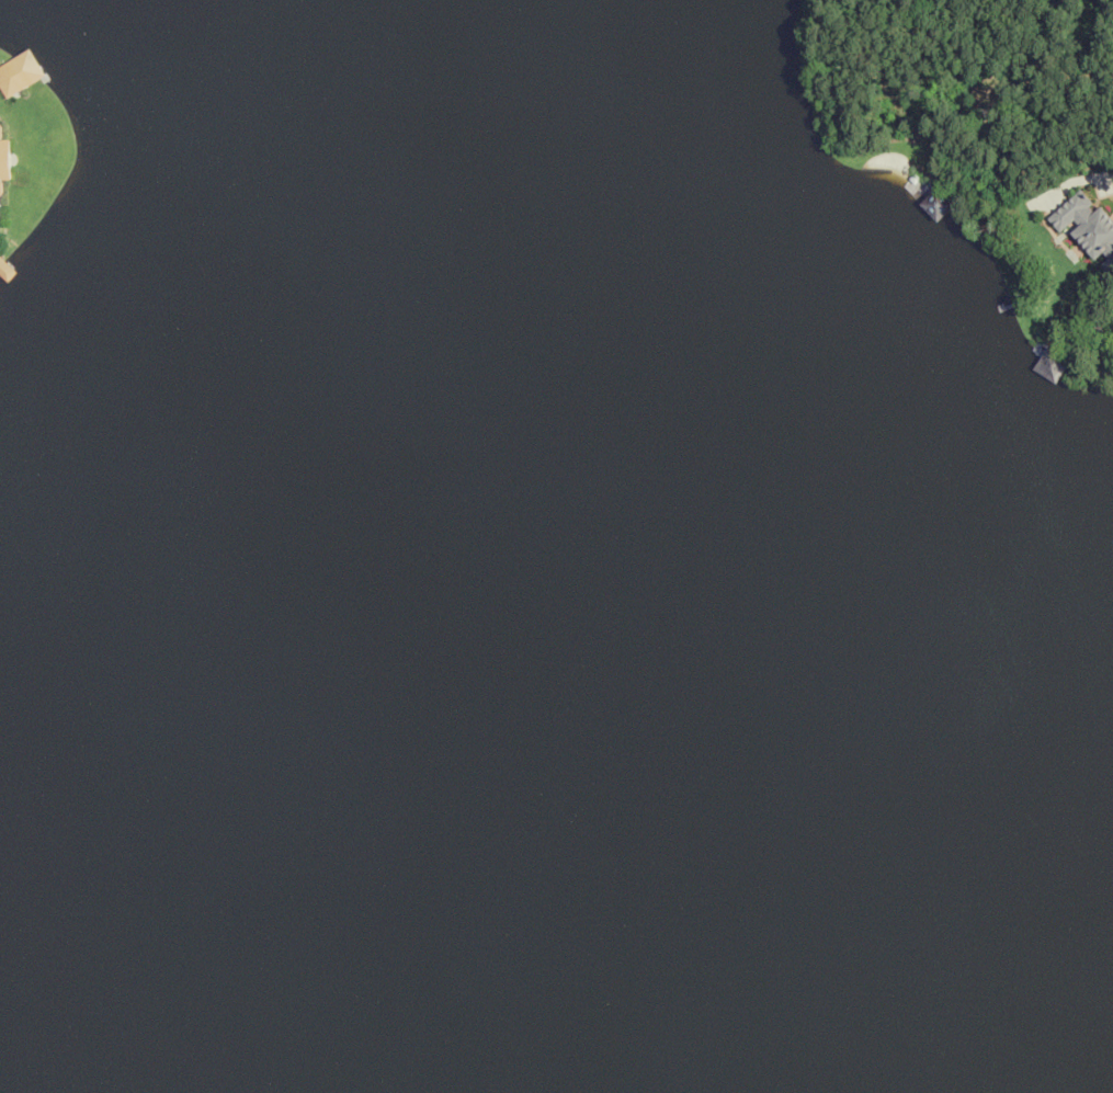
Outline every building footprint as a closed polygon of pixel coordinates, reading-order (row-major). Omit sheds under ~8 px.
[(47,77),(31,50),(0,69),(0,85),(9,100),(47,77)] [(5,140),(5,124),(0,124),(0,198),(6,198),(6,181),(14,181),(14,140),(5,140)] [(930,185),(916,174),(905,188),(919,199),(930,185)] [(924,206),(942,222),(957,205),(939,189),(924,206)] [(1111,279),(1112,277),(1112,223),(1099,207),(1096,210),(1079,191),(1047,219),(1062,235),(1068,230),(1111,279)] [(8,283),(17,274),(1,257),(0,258),(0,274),(8,283)]
